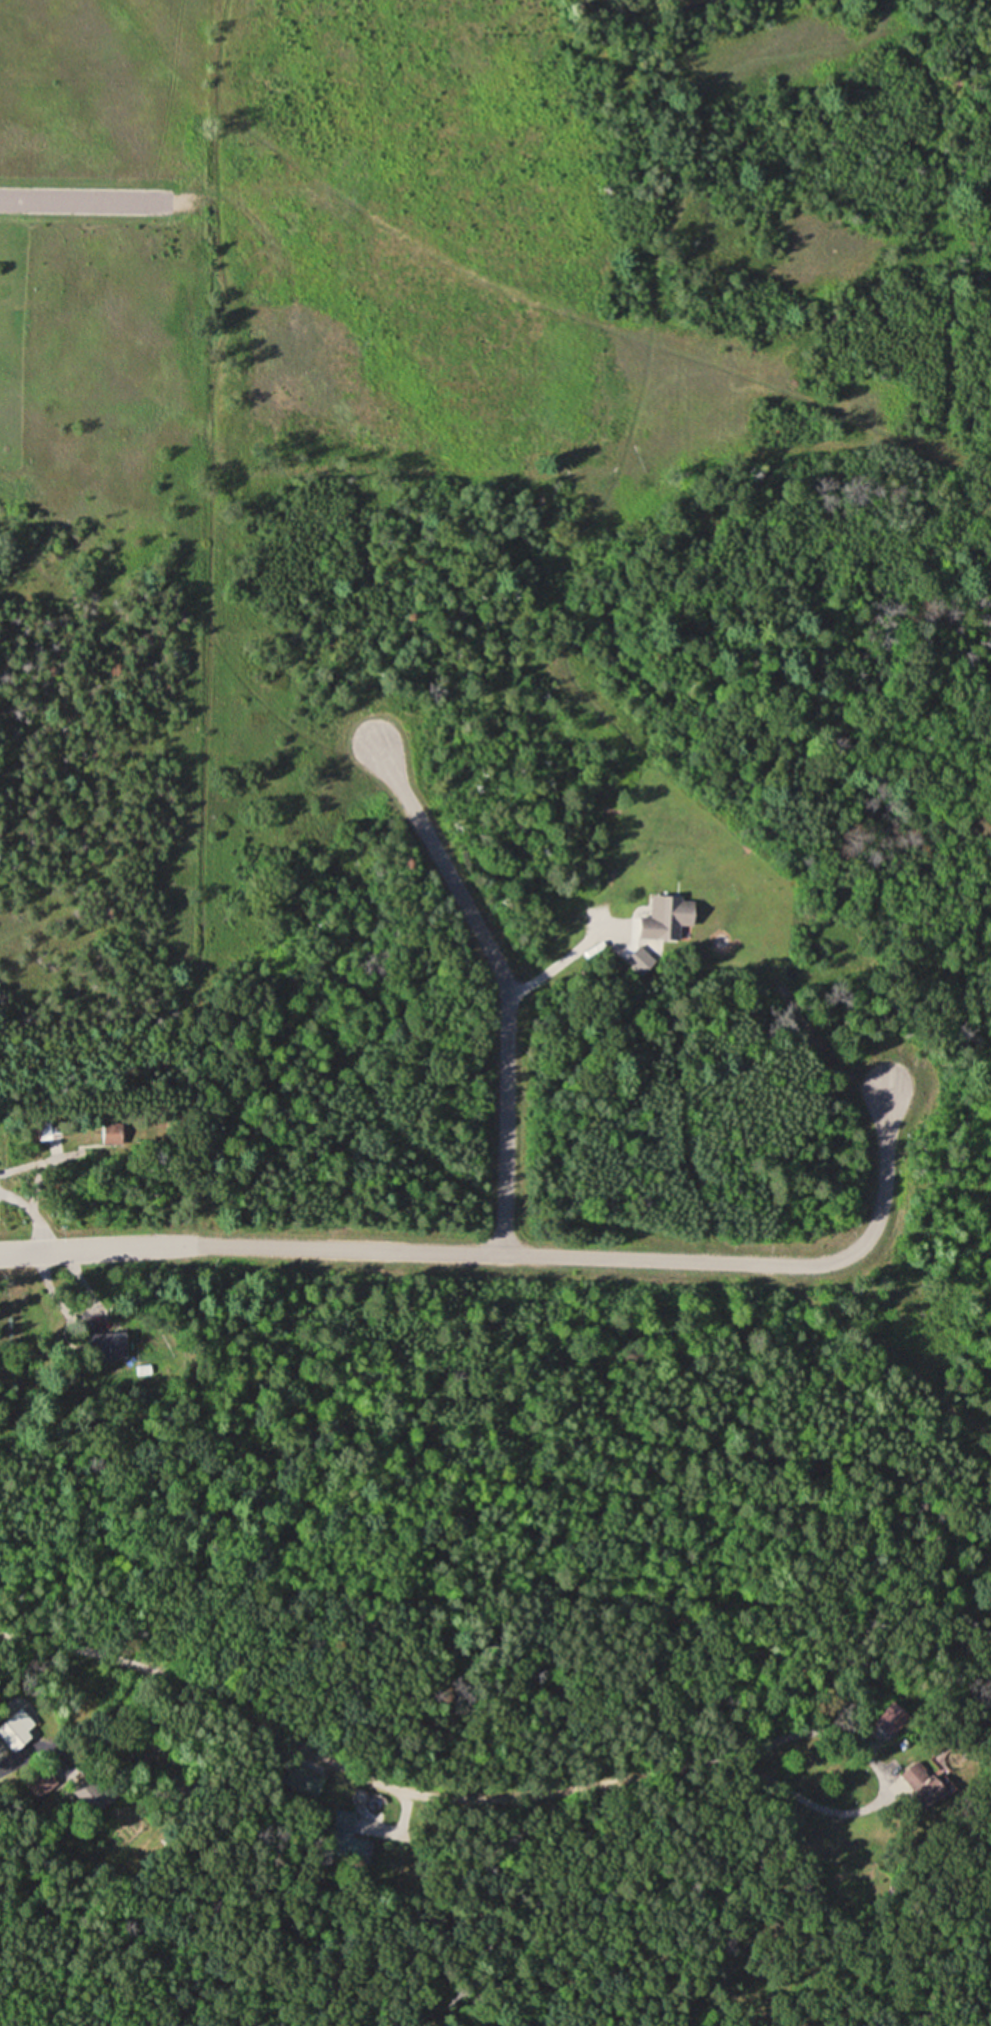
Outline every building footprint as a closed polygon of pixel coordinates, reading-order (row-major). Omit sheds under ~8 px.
[(639,917),(639,940),(692,941),(694,897),(651,896),(650,917),(639,917)] [(55,1122),(38,1122),(38,1138),(55,1138),(55,1122)] [(126,1333),(85,1333),(85,1358),(126,1358),(126,1333)] [(32,1736),(13,1714),(0,1725),(0,1736),(14,1752),(32,1736)] [(324,1775),(289,1762),(280,1785),(316,1798),(324,1775)] [(931,1776),(911,1763),(901,1779),(922,1792),(931,1776)] [(56,1785),(45,1768),(25,1780),(36,1798),(56,1785)] [(356,1811),(335,1808),(327,1860),(363,1865),(367,1840),(352,1838),(356,1811)]
